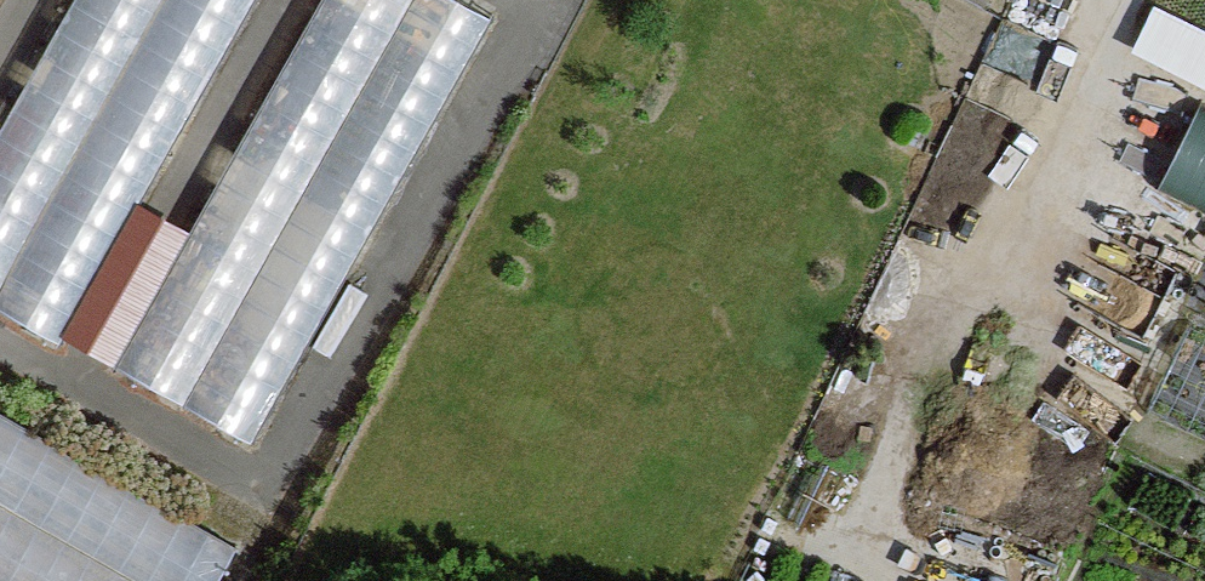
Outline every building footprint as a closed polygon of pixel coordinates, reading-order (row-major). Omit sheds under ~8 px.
[(0,131),(0,308),(52,339),(251,0),(77,0),(0,131)] [(447,0),(327,0),(127,364),(254,434),(482,19),(447,0)] [(1171,0),(1161,0),(1141,42),(1204,71),(1204,16),(1171,0)] [(1204,189),(1204,100),(1199,98),(1168,174),(1204,189)] [(0,413),(0,580),(228,580),(247,547),(0,413)]
